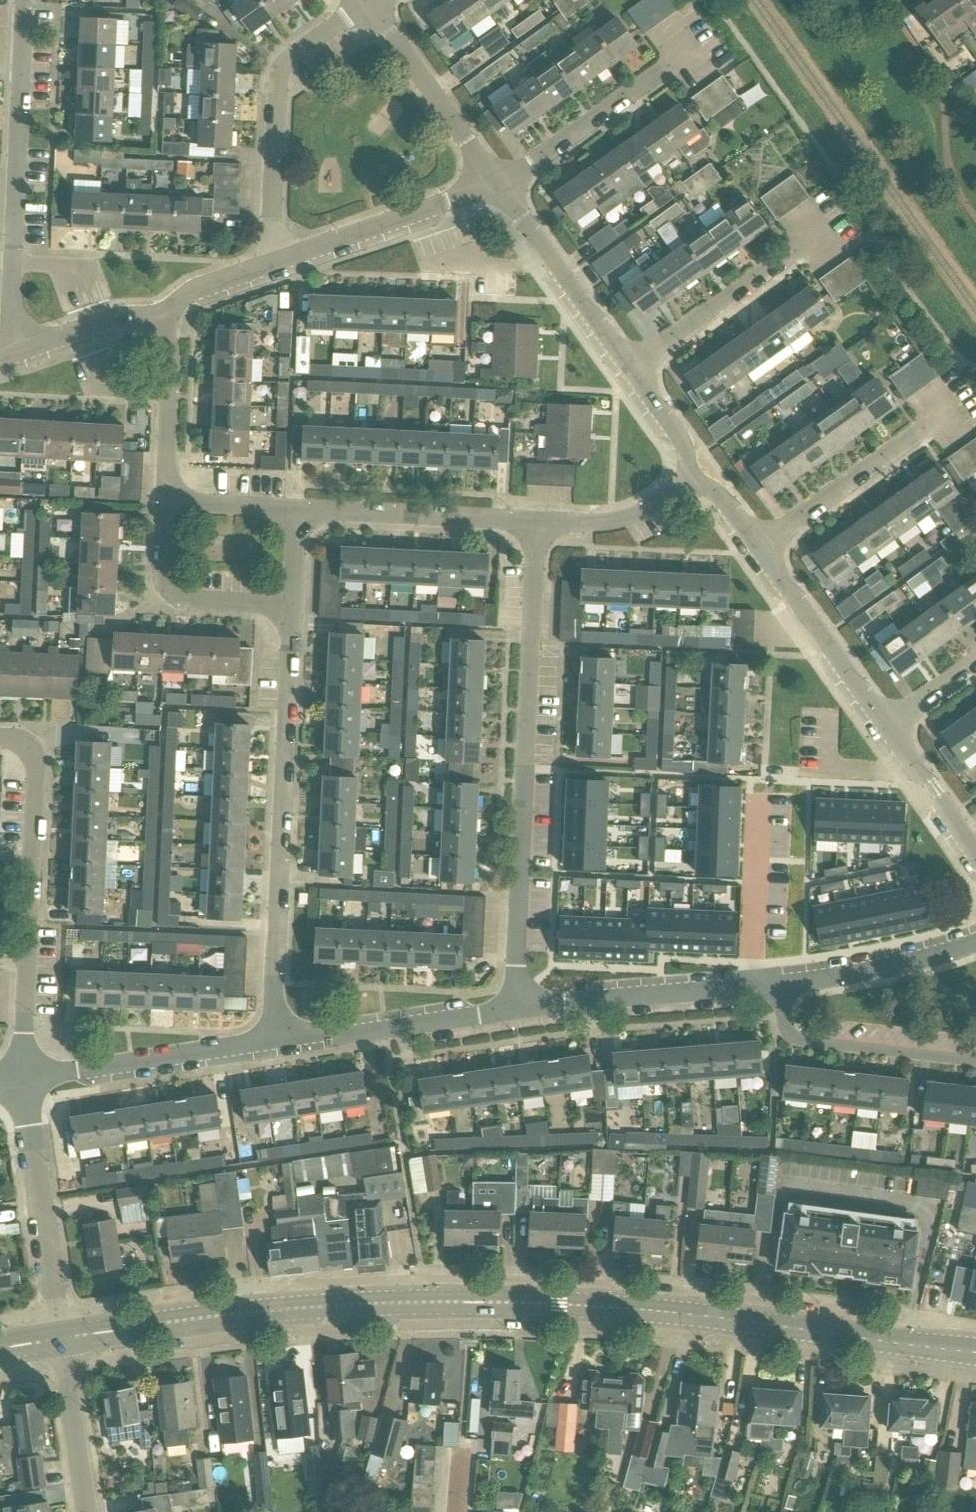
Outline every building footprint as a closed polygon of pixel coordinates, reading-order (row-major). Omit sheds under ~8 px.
[(174,0),(170,6),(195,22),(202,12),(184,0),(174,0)] [(202,12),(209,1),(207,0),(184,0),(202,12)] [(260,0),(241,0),(233,6),(233,7),(226,12),(239,30),(246,24),(252,33),(273,18),(260,0)] [(273,18),(294,4),(291,0),(260,0),(273,18)] [(450,0),(428,15),(432,20),(429,22),(437,33),(439,31),(448,43),(470,28),(450,0)] [(470,28),(490,13),(481,0),(450,0),(470,28)] [(490,13),(509,0),(481,0),(490,13)] [(561,11),(574,1),(573,0),(559,0),(555,3),(561,11)] [(580,10),(594,0),(576,0),(574,1),(580,10)] [(653,25),(665,17),(653,0),(641,0),(637,3),(653,25)] [(665,17),(676,8),(670,0),(653,0),(665,17)] [(959,33),(935,0),(927,0),(927,1),(915,9),(951,60),(960,54),(949,40),(959,33)] [(962,0),(935,0),(959,33),(969,25),(975,35),(975,20),(962,0)] [(975,20),(975,0),(962,0),(975,20)] [(563,14),(567,20),(580,10),(574,1),(561,11),(563,14)] [(653,25),(637,3),(627,10),(643,32),(653,25)] [(525,21),(531,29),(546,19),(540,10),(525,21)] [(563,14),(556,18),(565,30),(571,25),(567,20),(563,14)] [(597,33),(617,61),(637,46),(617,18),(597,33)] [(80,44),(114,46),(115,21),(81,20),(80,44)] [(145,39),(155,39),(156,22),(145,21),(145,39)] [(531,29),(525,21),(512,30),(518,39),(531,29)] [(535,34),(541,43),(556,32),(549,23),(535,34)] [(197,71),(203,71),(236,73),(238,45),(218,44),(219,31),(199,30),(197,71)] [(576,47),(596,75),(617,61),(597,33),(576,47)] [(541,43),(535,34),(521,43),(528,52),(541,43)] [(499,40),(485,50),(491,58),(505,49),(499,40)] [(196,61),(197,42),(187,42),(187,61),(196,61)] [(114,46),(80,44),(79,68),(113,70),(114,46)] [(144,63),(154,64),(155,46),(144,46),(144,63)] [(471,73),(491,58),(485,50),(483,46),(470,56),(469,55),(461,60),(471,73)] [(552,58),(555,62),(575,91),(596,75),(576,47),(564,56),(561,51),(552,58)] [(495,63),(501,72),(515,61),(509,53),(495,63)] [(555,62),(535,77),(555,105),(575,91),(555,62)] [(501,72),(495,63),(481,73),(487,82),(501,72)] [(79,68),(78,93),(112,94),(113,70),(79,68)] [(159,85),(170,85),(171,69),(160,69),(159,85)] [(142,87),(153,88),(154,70),(143,70),(142,87)] [(236,73),(203,71),(202,97),(235,98),(236,73)] [(712,83),(728,106),(739,98),(723,75),(712,83)] [(515,91),(535,119),(555,105),(535,77),(515,91)] [(728,106),(712,83),(702,91),(718,113),(728,106)] [(535,119),(515,91),(494,106),(514,134),(535,119)] [(718,113),(702,91),(690,99),(706,121),(718,113)] [(78,93),(77,116),(111,117),(112,94),(78,93)] [(141,111),(152,112),(153,94),(142,94),(141,111)] [(176,95),(165,95),(165,114),(175,114),(176,95)] [(202,97),(201,122),(234,124),(235,98),(202,97)] [(679,104),(658,119),(678,147),(685,156),(691,151),(695,157),(708,148),(710,138),(703,129),(699,132),(679,104)] [(111,117),(77,116),(76,141),(110,142),(111,117)] [(140,135),(151,136),(152,118),(141,117),(140,135)] [(637,134),(657,162),(678,147),(658,119),(637,134)] [(234,124),(201,122),(200,146),(233,148),(234,124)] [(617,149),(637,177),(657,162),(637,134),(617,149)] [(163,141),(162,154),(190,156),(191,142),(163,141)] [(637,177),(617,149),(597,163),(617,191),(637,177)] [(74,165),(103,166),(103,157),(103,153),(74,152),(74,165)] [(103,168),(123,169),(124,158),(103,157),(103,166),(103,168)] [(129,159),(128,169),(149,170),(149,160),(129,159)] [(153,160),(153,170),(174,171),(174,161),(153,160)] [(576,178),(596,206),(617,191),(597,163),(595,160),(583,168),(586,171),(576,178)] [(212,178),(216,178),(241,179),(242,165),(213,163),(212,178)] [(711,163),(697,173),(703,181),(717,171),(711,163)] [(703,181),(709,190),(723,179),(717,171),(703,181)] [(703,181),(697,173),(683,183),(689,191),(703,181)] [(782,182),(799,205),(809,197),(793,175),(782,182)] [(215,190),(240,192),(241,179),(216,178),(216,184),(215,190)] [(596,206),(576,178),(555,193),(576,221),(596,206)] [(74,226),(99,227),(101,194),(102,182),(76,181),(74,226)] [(709,190),(703,181),(689,191),(695,200),(709,190)] [(771,190),(788,213),(799,205),(782,182),(771,190)] [(141,196),(152,196),(152,184),(141,184),(141,196)] [(215,203),(239,205),(240,192),(215,190),(215,199),(215,203)] [(654,200),(660,208),(674,198),(668,190),(654,200)] [(788,213),(771,190),(761,198),(778,221),(788,213)] [(99,227),(124,228),(126,195),(101,194),(99,227)] [(150,230),(152,196),(141,196),(126,195),(124,228),(150,230)] [(177,197),(152,196),(150,230),(175,231),(177,197)] [(215,199),(177,197),(175,231),(201,232),(202,216),(214,217),(214,215),(215,203),(215,199)] [(727,215),(747,243),(768,228),(746,197),(741,197),(734,202),(732,208),(734,210),(727,215)] [(660,208),(654,200),(641,209),(647,218),(660,208)] [(239,205),(215,203),(214,215),(239,216),(239,205)] [(663,213),(670,222),(684,211),(678,203),(663,213)] [(670,222),(663,213),(650,223),(656,231),(657,230),(670,222)] [(727,215),(706,230),(726,257),(747,243),(727,215)] [(614,229),(620,237),(633,227),(627,219),(614,229)] [(674,253),(686,244),(679,234),(670,222),(657,230),(674,253)] [(620,237),(614,229),(610,224),(589,239),(598,252),(620,237)] [(706,230),(686,244),(706,272),(726,257),(706,230)] [(636,232),(623,242),(629,250),(642,241),(636,232)] [(629,250),(623,242),(603,256),(612,270),(633,255),(629,250)] [(666,258),(686,286),(706,272),(686,244),(674,253),(666,258)] [(814,246),(806,251),(817,270),(825,265),(814,246)] [(664,302),(686,286),(666,258),(655,266),(646,254),(636,261),(644,274),(664,302)] [(841,264),(857,287),(869,279),(853,256),(841,264)] [(857,287),(841,264),(831,272),(847,295),(857,287)] [(847,295),(831,272),(820,280),(836,302),(847,295)] [(664,302),(644,274),(624,288),(637,306),(644,316),(664,302)] [(789,302),(809,329),(829,315),(809,287),(789,302)] [(637,306),(624,288),(615,295),(628,313),(637,306)] [(308,329),(334,331),(335,298),(310,297),(308,329)] [(335,298),(334,331),(360,332),(362,299),(335,298)] [(362,299),(360,332),(384,333),(386,300),(362,299)] [(384,333),(409,334),(411,302),(386,300),(384,333)] [(409,334),(432,335),(434,303),(411,302),(409,334)] [(769,316),(789,344),(809,329),(789,302),(769,316)] [(434,303),(432,335),(454,336),(456,304),(434,303)] [(281,334),(292,334),(293,311),(280,310),(279,333),(281,334)] [(769,316),(748,331),(768,359),(789,344),(769,316)] [(487,351),(537,353),(538,327),(497,325),(496,344),(487,344),(487,351)] [(216,356),(253,358),(254,332),(217,330),(216,356)] [(728,346),(748,374),(768,359),(748,331),(728,346)] [(291,353),(292,334),(281,334),(280,353),(291,353)] [(826,353),(832,361),(846,351),(840,343),(826,353)] [(748,374),(728,346),(707,361),(727,388),(748,374)] [(537,353),(487,351),(486,355),(496,356),(495,370),(486,369),(485,379),(497,380),(497,377),(535,378),(537,353)] [(846,351),(832,361),(838,370),(852,360),(846,351)] [(826,353),(818,359),(813,363),(818,371),(832,361),(826,353)] [(911,361),(924,379),(935,371),(922,353),(911,361)] [(391,355),(391,368),(404,369),(405,356),(391,355)] [(215,380),(252,383),(253,358),(216,356),(215,380)] [(367,357),(367,367),(382,368),(382,358),(367,357)] [(279,377),(290,378),(291,360),(280,360),(279,377)] [(727,388),(707,361),(687,376),(707,403),(727,388)] [(832,361),(818,371),(824,379),(838,370),(832,361)] [(911,361),(900,369),(913,387),(924,379),(911,361)] [(314,375),(334,376),(334,366),(314,365),(314,375)] [(338,376),(358,377),(358,367),(338,366),(338,376)] [(382,368),(367,367),(362,367),(361,378),(381,379),(382,368)] [(406,369),(404,369),(391,368),(386,368),(386,379),(406,380),(406,369)] [(410,380),(430,381),(430,370),(410,369),(410,380)] [(913,387),(900,369),(889,376),(902,394),(913,387)] [(783,380),(789,389),(804,378),(798,370),(783,380)] [(434,381),(454,382),(454,372),(435,371),(434,381)] [(855,394),(875,421),(895,406),(876,379),(855,394)] [(252,383),(215,380),(213,405),(250,407),(252,383)] [(309,380),(308,390),(328,391),(329,381),(309,380)] [(770,390),(763,395),(769,403),(776,398),(789,389),(783,380),(770,390)] [(333,381),(332,392),(352,393),(353,382),(333,381)] [(357,382),(356,393),(376,394),(376,383),(357,382)] [(381,383),(380,394),(400,395),(401,384),(381,383)] [(793,393),(799,402),(813,392),(807,383),(793,393)] [(289,403),(290,385),(279,384),(278,402),(289,403)] [(405,385),(404,395),(424,396),(425,386),(405,385)] [(429,386),(428,396),(448,397),(448,387),(429,386)] [(452,387),(452,398),(472,399),(473,388),(452,387)] [(476,388),(476,399),(496,400),(497,389),(476,388)] [(799,402),(793,393),(779,403),(785,412),(799,402)] [(875,421),(855,394),(835,409),(854,436),(875,421)] [(742,410),(747,416),(748,418),(769,403),(763,395),(742,410)] [(126,424),(150,420),(147,405),(123,410),(126,424)] [(213,405),(212,430),(249,432),(250,407),(213,405)] [(541,430),(591,432),(592,407),(551,405),(550,426),(541,426),(541,430)] [(289,410),(277,409),(276,427),(288,428),(289,410)] [(814,423),(834,451),(854,436),(835,409),(814,423)] [(747,416),(742,410),(729,419),(735,427),(748,418),(747,416)] [(752,423),(758,431),(772,421),(766,412),(752,423)] [(22,459),(25,421),(0,420),(0,457),(22,459)] [(25,421),(22,459),(47,460),(49,422),(25,421)] [(74,424),(49,422),(47,460),(72,461),(74,424)] [(758,431),(752,423),(738,432),(745,441),(758,431)] [(794,438),(814,465),(834,451),(814,423),(794,438)] [(74,424),(72,461),(97,463),(99,425),(74,424)] [(99,425),(97,463),(122,464),(122,453),(124,427),(99,425)] [(303,460),(328,461),(330,429),(305,428),(303,460)] [(475,437),(473,468),(496,469),(497,453),(509,453),(511,429),(498,428),(498,438),(475,437)] [(353,462),(355,431),(330,429),(328,461),(353,462)] [(249,432),(212,430),(211,456),(248,458),(249,432)] [(591,432),(541,430),(541,435),(550,436),(550,452),(540,451),(539,460),(550,461),(551,457),(590,459),(591,432)] [(353,462),(377,464),(379,432),(355,431),(353,462)] [(377,464),(401,465),(403,433),(379,432),(377,464)] [(401,465),(425,466),(427,434),(403,433),(401,465)] [(287,452),(288,435),(276,434),(275,452),(287,452)] [(452,435),(427,434),(425,466),(450,467),(452,435)] [(450,467),(473,468),(475,437),(452,435),(450,467)] [(814,465),(794,438),(773,453),(793,480),(814,465)] [(137,442),(124,442),(124,453),(136,454),(137,442)] [(973,474),(975,472),(975,453),(969,444),(958,452),(973,474)] [(973,474),(958,452),(948,460),(963,481),(973,474)] [(122,465),(142,466),(143,454),(136,454),(124,453),(122,453),(122,464),(122,465)] [(793,480),(773,453),(753,468),(765,485),(773,495),(793,480)] [(735,465),(741,474),(750,468),(743,459),(735,465)] [(527,484),(539,485),(540,464),(528,463),(527,484)] [(551,485),(552,464),(540,464),(539,485),(551,485)] [(563,486),(564,465),(552,464),(551,485),(563,486)] [(121,477),(142,478),(142,466),(122,465),(121,477)] [(576,466),(564,465),(563,486),(575,487),(576,466)] [(755,492),(765,485),(753,468),(752,466),(750,468),(741,474),(755,492)] [(937,508),(947,501),(957,493),(938,466),(917,481),(937,508)] [(142,478),(121,477),(121,489),(141,490),(142,478)] [(0,493),(21,495),(22,483),(1,481),(0,493)] [(896,496),(916,523),(937,508),(917,481),(896,496)] [(25,495),(46,496),(47,484),(26,483),(25,495)] [(50,497),(71,498),(72,486),(51,484),(50,497)] [(75,498),(96,499),(96,487),(75,486),(75,498)] [(99,500),(120,501),(121,489),(100,487),(99,500)] [(121,489),(120,501),(140,502),(141,490),(121,489)] [(877,510),(896,537),(916,523),(896,496),(877,510)] [(25,529),(36,530),(37,510),(26,510),(25,529)] [(896,537),(877,510),(856,525),(875,552),(896,537)] [(82,540),(118,542),(119,517),(83,515),(82,540)] [(41,537),(52,537),(53,517),(41,516),(41,537)] [(968,522),(954,533),(959,541),(974,530),(968,522)] [(836,540),(855,567),(875,552),(856,525),(836,540)] [(965,549),(975,541),(975,533),(974,530),(959,541),(965,549)] [(940,542),(946,550),(959,541),(954,533),(940,542)] [(24,554),(35,554),(36,534),(25,534),(24,554)] [(81,565),(116,566),(118,542),(82,540),(81,565)] [(855,567),(836,540),(815,554),(823,565),(815,570),(827,587),(855,567)] [(40,562),(51,562),(51,541),(41,541),(40,562)] [(965,549),(959,541),(946,550),(952,559),(965,549)] [(912,559),(918,567),(932,557),(926,549),(912,559)] [(342,572),(342,582),(368,583),(369,551),(363,551),(343,551),(342,560),(342,572)] [(369,551),(368,583),(392,584),(393,552),(369,551)] [(393,552),(392,584),(415,585),(416,553),(393,552)] [(415,585),(440,586),(441,554),(416,553),(415,585)] [(441,554),(440,586),(463,587),(464,555),(441,554)] [(464,555),(463,587),(485,588),(486,556),(464,555)] [(23,577),(34,578),(35,558),(24,558),(23,577)] [(321,559),(321,571),(342,572),(342,560),(321,559)] [(918,567),(912,559),(898,568),(904,577),(918,567)] [(921,572),(927,581),(941,571),(935,562),(921,572)] [(116,566),(81,565),(80,590),(115,592),(116,566)] [(49,583),(50,570),(50,566),(39,566),(38,586),(49,587),(49,583)] [(320,583),(341,584),(342,582),(342,572),(321,571),(320,583)] [(583,603),(607,605),(608,572),(584,571),(584,582),(583,594),(583,603)] [(607,605),(630,606),(632,574),(608,572),(607,605)] [(927,581),(921,572),(907,582),(913,590),(927,581)] [(630,606),(655,607),(657,575),(632,574),(630,606)] [(655,607),(678,609),(680,576),(657,575),(655,607)] [(678,609),(701,610),(703,577),(680,576),(678,609)] [(703,577),(701,610),(727,611),(728,579),(703,577)] [(961,587),(975,608),(975,577),(961,587)] [(870,588),(876,597),(891,586),(885,578),(870,588)] [(563,581),(562,593),(583,594),(584,582),(563,581)] [(22,601),(33,602),(34,583),(23,582),(22,601)] [(320,583),(320,596),(341,596),(341,584),(320,583)] [(876,597),(870,588),(867,584),(853,594),(862,607),(876,597)] [(962,630),(975,619),(975,608),(961,587),(942,601),(962,630)] [(115,592),(80,590),(79,601),(71,600),(70,614),(114,617),(115,592)] [(38,591),(37,611),(48,612),(49,591),(38,591)] [(880,601),(886,610),(900,600),(894,591),(880,601)] [(562,605),(582,606),(583,603),(583,594),(562,593),(562,605)] [(319,607),(340,608),(341,596),(320,596),(319,607)] [(886,610),(880,601),(866,611),(872,620),(886,610)] [(942,601),(921,616),(941,644),(962,630),(942,601)] [(562,605),(561,617),(582,619),(582,606),(562,605)] [(319,607),(319,618),(340,619),(340,608),(319,607)] [(346,619),(366,620),(366,609),(346,608),(346,619)] [(369,620),(389,621),(390,610),(370,609),(369,620)] [(393,621),(413,622),(414,611),(394,610),(393,621)] [(417,622),(437,623),(438,612),(417,611),(417,622)] [(732,623),(753,624),(754,612),(732,611),(732,623)] [(441,624),(462,625),(462,613),(442,613),(441,624)] [(466,625),(485,626),(485,615),(467,614),(466,625)] [(941,644),(921,616),(901,631),(921,659),(941,644)] [(560,630),(581,631),(582,619),(561,617),(560,630)] [(12,620),(11,635),(36,636),(37,621),(12,620)] [(58,631),(58,624),(44,623),(43,631),(58,631)] [(88,640),(88,624),(81,623),(80,640),(88,640)] [(753,624),(732,623),(731,635),(752,636),(753,624)] [(662,626),(661,635),(677,636),(678,627),(662,626)] [(581,631),(560,630),(560,642),(580,643),(581,631)] [(921,659),(901,631),(880,646),(900,674),(921,659)] [(586,643),(606,644),(606,633),(586,632),(586,643)] [(610,644),(630,645),(630,634),(611,633),(610,644)] [(115,669),(140,670),(141,635),(116,634),(116,640),(99,639),(97,673),(114,674),(115,669)] [(634,645),(654,646),(654,635),(634,634),(634,645)] [(140,670),(163,671),(164,636),(141,635),(140,670)] [(677,636),(661,635),(658,635),(657,646),(677,647),(677,636)] [(752,636),(731,635),(730,647),(752,648),(752,636)] [(164,636),(163,671),(187,673),(189,637),(164,636)] [(330,659),(362,661),(363,638),(332,636),(330,659)] [(698,637),(686,636),(682,636),(682,647),(702,648),(702,637),(698,637)] [(212,674),(214,639),(189,637),(187,673),(212,674)] [(394,657),(405,657),(406,637),(395,637),(394,657)] [(706,648),(725,649),(726,638),(706,637),(706,648)] [(241,640),(214,639),(212,674),(228,675),(228,684),(252,685),(254,651),(240,650),(241,640)] [(70,651),(80,651),(80,641),(70,640),(70,651)] [(471,642),(454,641),(453,667),(482,668),(484,643),(471,642)] [(411,643),(410,662),(421,663),(422,644),(411,643)] [(0,680),(0,697),(25,698),(27,658),(10,658),(11,647),(2,646),(1,656),(0,680)] [(25,698),(51,699),(53,660),(36,659),(37,648),(27,647),(27,658),(25,698)] [(53,660),(51,699),(76,701),(78,661),(62,660),(62,649),(53,649),(53,660)] [(582,658),(581,682),(614,684),(615,659),(611,659),(588,658),(582,658)] [(330,659),(329,684),(361,686),(362,661),(330,659)] [(393,681),(404,681),(405,660),(394,660),(393,681)] [(650,682),(661,682),(662,662),(651,662),(650,682)] [(714,664),(712,688),(745,690),(747,665),(714,664)] [(410,667),(409,687),(420,687),(421,667),(410,667)] [(452,691),(481,692),(482,668),(453,667),(452,691)] [(666,687),(677,687),(678,668),(667,667),(666,687)] [(581,682),(580,707),(613,708),(614,684),(581,682)] [(328,708),(359,710),(361,686),(329,684),(328,708)] [(392,705),(403,705),(404,685),(393,685),(392,705)] [(649,705),(660,706),(661,686),(650,685),(649,705)] [(712,688),(711,713),(744,714),(745,690),(712,688)] [(117,701),(138,702),(139,691),(118,690),(117,701)] [(409,691),(408,710),(419,711),(419,692),(409,691)] [(452,691),(451,715),(480,716),(481,692),(452,691)] [(665,710),(676,711),(677,691),(666,691),(665,710)] [(167,704),(187,705),(188,694),(167,693),(167,704)] [(192,705),(212,706),(213,695),(192,694),(192,705)] [(217,706),(237,707),(238,697),(217,695),(217,706)] [(580,707),(579,731),(611,733),(613,708),(580,707)] [(168,720),(178,720),(178,708),(168,708),(168,720)] [(327,732),(358,734),(359,710),(328,708),(327,732)] [(975,736),(975,708),(963,718),(975,736)] [(391,729),(402,729),(403,709),(392,709),(391,729)] [(648,729),(659,730),(660,710),(649,709),(648,729)] [(162,712),(135,710),(135,723),(161,724),(162,712)] [(711,713),(710,737),(743,739),(744,714),(711,713)] [(407,734),(418,734),(418,715),(408,714),(407,734)] [(449,738),(479,740),(480,716),(451,715),(449,738)] [(665,715),(664,735),(674,736),(675,715),(665,715)] [(963,718),(942,732),(949,742),(939,749),(957,775),(968,768),(962,761),(975,751),(975,736),(963,718)] [(215,751),(249,753),(250,728),(217,726),(215,751)] [(167,747),(177,748),(178,728),(167,727),(167,747)] [(79,740),(78,765),(110,766),(111,742),(109,742),(110,730),(86,728),(85,741),(79,740)] [(579,731),(577,756),(610,757),(611,733),(579,731)] [(327,732),(325,757),(331,757),(353,758),(357,758),(358,734),(327,732)] [(390,753),(401,753),(402,733),(391,733),(390,753)] [(648,734),(647,753),(658,754),(658,735),(648,734)] [(694,761),(693,771),(727,773),(728,763),(742,763),(743,739),(710,737),(709,762),(694,761)] [(406,758),(416,759),(417,739),(407,738),(406,758)] [(450,784),(472,785),(473,763),(478,763),(479,740),(449,738),(448,761),(451,761),(450,784)] [(664,739),(663,759),(673,759),(674,740),(664,739)] [(211,764),(212,744),(204,744),(203,764),(211,764)] [(161,765),(162,746),(151,745),(150,765),(161,765)] [(166,751),(165,771),(176,771),(177,751),(166,751)] [(215,751),(214,774),(248,775),(249,753),(215,751)] [(325,779),(324,803),(354,804),(356,780),(352,780),(353,758),(331,757),(330,779),(325,779)] [(77,789),(109,791),(110,766),(78,765),(77,789)] [(149,778),(149,789),(160,790),(161,769),(150,769),(149,778)] [(248,775),(214,774),(213,798),(246,800),(248,775)] [(164,795),(175,796),(176,776),(165,775),(164,795)] [(569,779),(568,801),(607,803),(607,781),(569,779)] [(387,806),(398,807),(399,781),(389,780),(387,806)] [(472,785),(450,784),(447,784),(446,808),(476,810),(477,786),(472,785)] [(703,785),(702,808),(739,809),(740,787),(703,785)] [(403,806),(414,806),(415,786),(404,786),(403,806)] [(77,789),(75,814),(107,815),(109,791),(77,789)] [(160,794),(149,793),(148,813),(159,814),(160,794)] [(644,793),(643,805),(651,805),(652,793),(644,793)] [(658,794),(657,806),(665,806),(666,794),(658,794)] [(246,800),(213,798),(212,823),(245,824),(246,800)] [(164,799),(163,818),(174,818),(175,799),(164,799)] [(817,800),(815,838),(837,839),(839,801),(817,800)] [(568,801),(568,823),(606,825),(607,803),(568,801)] [(839,801),(837,839),(859,840),(861,802),(839,801)] [(861,802),(859,840),(881,841),(883,803),(861,802)] [(354,804),(324,803),(323,827),(353,829),(354,804)] [(883,803),(881,841),(903,842),(905,804),(883,803)] [(643,805),(643,817),(651,818),(651,805),(643,805)] [(398,807),(387,806),(386,830),(397,831),(398,807)] [(657,806),(657,818),(665,818),(665,806),(657,806)] [(446,808),(445,833),(475,835),(476,810),(446,808)] [(702,808),(701,830),(738,831),(739,809),(702,808)] [(402,829),(413,830),(414,810),(403,810),(402,829)] [(107,815),(75,814),(74,838),(106,840),(107,815)] [(158,839),(159,818),(148,817),(147,838),(158,839)] [(174,818),(163,818),(162,843),(173,844),(174,818)] [(211,845),(244,847),(245,824),(212,823),(211,845)] [(568,823),(567,845),(605,847),(606,825),(568,823)] [(353,829),(323,827),(322,851),(352,852),(353,829)] [(386,830),(385,854),(396,855),(397,831),(386,830)] [(701,830),(699,852),(737,853),(738,831),(701,830)] [(475,835),(445,833),(444,858),(474,859),(475,835)] [(401,854),(412,854),(413,834),(402,834),(401,854)] [(642,836),(641,848),(649,848),(650,836),(642,836)] [(656,837),(655,849),(663,849),(664,837),(656,837)] [(106,840),(74,838),(73,863),(105,864),(106,840)] [(157,843),(146,842),(145,862),(156,863),(157,843)] [(244,847),(211,845),(210,870),(243,872),(244,847)] [(567,845),(566,867),(604,869),(605,847),(567,845)] [(162,847),(161,867),(172,868),(173,848),(162,847)] [(641,848),(641,860),(649,861),(649,848),(641,848)] [(655,849),(655,861),(663,862),(663,849),(655,849)] [(351,877),(352,852),(322,851),(320,876),(342,877),(351,877)] [(699,852),(698,874),(736,875),(737,853),(699,852)] [(385,854),(384,873),(374,873),(374,886),(395,887),(396,855),(385,854)] [(891,856),(879,859),(881,867),(893,864),(891,856)] [(400,877),(411,878),(412,858),(401,858),(400,877)] [(474,859),(444,858),(443,881),(472,882),(474,859)] [(879,859),(867,861),(869,869),(881,867),(879,859)] [(909,862),(908,871),(921,871),(921,863),(909,862)] [(72,887),(104,889),(105,864),(73,863),(72,887)] [(847,865),(836,867),(837,875),(849,873),(847,865)] [(155,887),(156,867),(145,866),(144,887),(155,887)] [(775,904),(774,866),(747,866),(748,905),(775,904)] [(836,867),(824,870),(825,878),(837,875),(836,867)] [(208,895),(242,897),(243,872),(210,870),(208,895)] [(160,892),(171,893),(172,871),(161,871),(160,892)] [(886,872),(874,874),(876,882),(888,880),(886,872)] [(874,874),(862,877),(864,885),(876,882),(874,874)] [(351,877),(342,877),(341,884),(350,885),(351,877)] [(573,877),(573,885),(585,886),(586,878),(573,877)] [(586,878),(585,886),(597,887),(598,878),(586,878)] [(617,879),(616,887),(628,888),(629,880),(617,879)] [(629,880),(628,888),(641,889),(641,881),(629,880)] [(844,880),(832,883),(834,891),(845,888),(844,880)] [(660,882),(660,890),(672,891),(672,882),(660,882)] [(672,882),(672,891),(684,891),(684,883),(672,882)] [(832,883),(820,885),(822,893),(834,891),(832,883)] [(703,884),(703,892),(715,893),(715,885),(703,884)] [(715,885),(715,893),(727,893),(727,885),(715,885)] [(102,913),(104,889),(72,887),(70,912),(102,913)] [(922,887),(900,891),(908,928),(929,924),(922,887)] [(321,888),(320,899),(340,900),(341,889),(321,888)] [(345,890),(344,900),(364,901),(365,891),(345,890)] [(155,891),(144,891),(143,910),(154,910),(155,891)] [(369,891),(368,902),(388,903),(389,892),(369,891)] [(900,891),(879,895),(886,933),(908,928),(900,891)] [(412,904),(413,893),(392,892),(392,903),(412,904)] [(417,893),(416,904),(436,905),(437,894),(417,893)] [(242,897),(208,895),(207,920),(241,922),(242,897)] [(460,906),(461,896),(440,895),(440,905),(460,906)] [(879,895),(857,900),(865,937),(886,933),(879,895)] [(160,896),(158,925),(178,926),(179,915),(170,915),(171,897),(160,896)] [(465,910),(485,911),(486,899),(466,898),(465,910)] [(857,900),(836,904),(843,941),(865,937),(857,900)] [(836,904),(814,908),(822,946),(843,941),(836,904)] [(464,922),(485,923),(485,911),(465,910),(464,922)] [(648,922),(647,948),(648,948),(669,949),(671,911),(649,910),(648,922)] [(671,911),(669,949),(691,950),(693,912),(671,911)] [(693,912),(691,950),(713,951),(715,913),(693,912)] [(715,913),(713,951),(735,952),(737,914),(715,913)] [(561,918),(560,956),(582,957),(583,919),(561,918)] [(583,919),(582,957),(604,958),(605,920),(583,919)] [(605,920),(604,958),(626,959),(627,921),(605,920)] [(627,921),(626,959),(648,960),(648,948),(647,948),(648,922),(627,921)] [(464,934),(484,935),(485,923),(464,922),(464,934)] [(82,929),(82,940),(101,941),(102,930),(82,929)] [(106,930),(106,941),(125,942),(126,931),(106,930)] [(130,931),(129,942),(149,943),(150,932),(130,931)] [(316,964),(340,965),(342,932),(317,931),(316,964)] [(154,932),(153,943),(173,944),(174,933),(154,932)] [(342,932),(340,965),(365,966),(366,933),(342,932)] [(178,933),(177,944),(197,945),(198,934),(178,933)] [(366,933),(365,966),(388,967),(390,934),(366,933)] [(201,934),(201,945),(221,946),(221,935),(201,934)] [(414,935),(390,934),(388,967),(412,968),(414,935)] [(463,947),(484,948),(484,935),(464,934),(464,937),(463,947)] [(226,951),(246,951),(246,936),(227,935),(226,951)] [(414,935),(412,968),(437,969),(438,936),(414,935)] [(464,937),(438,936),(437,969),(462,970),(463,959),(463,947),(464,937)] [(463,947),(463,959),(483,960),(484,948),(463,947)] [(226,951),(226,963),(245,964),(246,951),(226,951)] [(225,976),(244,976),(245,964),(226,963),(225,976)] [(78,1007),(102,1008),(103,975),(79,974),(78,1007)] [(102,1008),(127,1009),(128,976),(103,975),(102,1008)] [(127,1009),(151,1010),(152,977),(128,976),(127,1009)] [(224,988),(244,989),(244,976),(225,976),(225,980),(224,988)] [(151,1010),(174,1011),(175,978),(152,977),(151,1010)] [(175,978),(174,1011),(198,1012),(200,979),(175,978)] [(225,980),(200,979),(198,1012),(223,1013),(223,1008),(224,996),(224,988),(225,980)] [(244,989),(224,988),(224,996),(244,997),(244,989)] [(224,996),(223,1008),(247,1009),(248,997),(244,997),(224,996)] [(735,1045),(738,1076),(761,1074),(758,1043),(735,1045)] [(711,1047),(713,1078),(738,1076),(735,1045),(711,1047)] [(711,1047),(687,1049),(690,1080),(713,1078),(711,1047)] [(687,1049),(664,1051),(666,1082),(690,1080),(687,1049)] [(640,1053),(643,1084),(666,1082),(664,1051),(640,1053)] [(617,1086),(643,1084),(640,1053),(614,1055),(616,1071),(617,1086)] [(569,1092),(592,1088),(587,1058),(564,1061),(569,1092)] [(541,1064),(546,1095),(569,1092),(564,1061),(541,1064)] [(546,1095),(541,1064),(518,1067),(522,1098),(546,1095)] [(784,1098),(811,1101),(815,1070),(788,1066),(784,1098)] [(494,1071),(499,1102),(522,1098),(518,1067),(494,1071)] [(815,1070),(811,1101),(834,1104),(838,1073),(815,1070)] [(470,1074),(474,1105),(499,1102),(494,1071),(470,1074)] [(863,1076),(838,1073),(834,1104),(859,1107),(863,1076)] [(338,1078),(343,1110),(367,1106),(362,1074),(338,1078)] [(474,1105),(470,1074),(446,1078),(450,1109),(474,1105)] [(859,1107),(883,1110),(887,1079),(863,1076),(859,1107)] [(338,1078),(314,1082),(319,1114),(343,1110),(338,1078)] [(426,1112),(450,1109),(446,1078),(421,1081),(425,1112),(426,1112)] [(887,1079),(883,1110),(905,1113),(909,1082),(887,1079)] [(288,1086),(293,1118),(319,1114),(314,1082),(288,1086)] [(924,1119),(947,1122),(951,1086),(928,1083),(924,1119)] [(293,1118),(288,1086),(265,1090),(270,1122),(293,1118)] [(618,1100),(617,1086),(605,1087),(606,1102),(606,1109),(619,1108),(618,1100)] [(947,1122),(969,1124),(974,1089),(951,1086),(947,1122)] [(594,1104),(606,1102),(605,1087),(592,1088),(594,1104)] [(270,1122),(265,1090),(242,1094),(247,1126),(270,1122)] [(405,1091),(406,1114),(421,1113),(420,1090),(405,1091)] [(193,1102),(198,1134),(222,1130),(217,1098),(193,1102)] [(193,1102),(169,1105),(174,1137),(198,1134),(193,1102)] [(169,1105),(145,1109),(150,1141),(174,1137),(169,1105)] [(120,1113),(125,1145),(150,1141),(145,1109),(120,1113)] [(97,1117),(102,1149),(125,1145),(120,1113),(97,1117)] [(102,1149),(97,1117),(73,1121),(78,1152),(102,1149)] [(627,1150),(649,1151),(647,1133),(627,1132),(626,1143),(627,1143),(627,1150)] [(353,1136),(354,1147),(374,1144),(373,1133),(360,1135),(353,1136)] [(580,1133),(580,1144),(600,1143),(600,1133),(580,1133)] [(671,1134),(671,1133),(647,1133),(649,1151),(667,1152),(667,1145),(671,1145),(671,1134)] [(531,1135),(532,1146),(551,1145),(551,1134),(531,1135)] [(555,1134),(556,1145),(575,1144),(574,1134),(555,1134)] [(695,1145),(695,1135),(675,1134),(675,1145),(695,1145)] [(507,1136),(508,1147),(528,1146),(527,1135),(507,1136)] [(699,1145),(719,1146),(719,1135),(699,1135),(699,1145)] [(743,1136),(729,1135),(723,1135),(723,1146),(743,1147),(743,1136)] [(483,1137),(483,1148),(504,1147),(503,1136),(483,1137)] [(747,1147),(766,1147),(766,1136),(747,1136),(747,1147)] [(328,1140),(330,1150),(350,1147),(348,1137),(328,1140)] [(460,1138),(460,1149),(480,1148),(479,1137),(460,1138)] [(435,1139),(435,1150),(455,1149),(455,1138),(435,1139)] [(785,1139),(784,1149),(804,1152),(805,1141),(785,1139)] [(305,1143),(306,1154),(326,1151),(325,1140),(305,1143)] [(808,1152),(828,1155),(829,1144),(809,1142),(808,1152)] [(281,1147),(283,1158),(302,1155),(301,1144),(286,1146),(281,1147)] [(832,1155),(851,1158),(853,1147),(833,1145),(832,1155)] [(339,1196),(344,1265),(355,1264),(355,1266),(389,1263),(386,1230),(384,1230),(381,1202),(384,1201),(407,1197),(403,1172),(395,1173),(392,1146),(352,1152),(352,1153),(335,1156),(337,1177),(355,1175),(356,1179),(366,1177),(368,1194),(339,1196)] [(257,1150),(259,1161),(278,1158),(276,1148),(257,1150)] [(855,1158),(874,1161),(876,1150),(857,1148),(855,1158)] [(593,1173),(603,1174),(605,1149),(594,1149),(593,1173)] [(605,1149),(603,1174),(616,1175),(617,1150),(605,1149)] [(876,1150),(874,1161),(897,1164),(899,1153),(876,1150)] [(679,1177),(690,1178),(693,1153),(681,1152),(679,1177)] [(517,1153),(516,1186),(528,1186),(529,1154),(529,1153),(517,1153)] [(710,1154),(693,1153),(690,1178),(689,1186),(707,1188),(710,1154)] [(423,1156),(429,1192),(442,1189),(436,1154),(423,1156)] [(228,1166),(226,1155),(206,1158),(208,1169),(228,1166)] [(296,1184),(337,1177),(335,1156),(293,1162),(294,1164),(283,1166),(287,1199),(286,1200),(296,1274),(320,1271),(320,1267),(344,1265),(339,1196),(323,1197),(322,1195),(298,1198),(296,1184)] [(781,1156),(761,1156),(756,1193),(775,1195),(781,1156)] [(941,1167),(942,1158),(927,1156),(926,1165),(927,1165),(941,1167)] [(957,1159),(942,1158),(941,1167),(956,1168),(957,1159)] [(184,1173),(203,1170),(201,1159),(182,1162),(184,1173)] [(86,1165),(89,1187),(109,1184),(106,1162),(86,1165)] [(159,1166),(160,1176),(179,1174),(178,1163),(159,1166)] [(135,1169),(136,1180),(156,1177),(155,1166),(135,1169)] [(111,1173),(113,1183),(132,1181),(131,1170),(111,1173)] [(203,1215),(167,1219),(169,1239),(172,1263),(226,1257),(226,1249),(223,1228),(243,1226),(238,1193),(236,1181),(234,1170),(216,1173),(217,1182),(221,1213),(203,1215)] [(916,1196),(946,1200),(951,1180),(918,1176),(916,1196)] [(970,1180),(963,1209),(975,1212),(975,1182),(970,1180)] [(120,1207),(150,1202),(148,1184),(117,1189),(120,1207)] [(473,1197),(473,1212),(473,1244),(499,1245),(499,1213),(515,1213),(516,1186),(498,1186),(498,1197),(473,1197)] [(473,1244),(473,1212),(465,1212),(465,1200),(460,1200),(460,1191),(447,1191),(446,1244),(473,1244)] [(558,1215),(558,1208),(559,1200),(533,1199),(531,1246),(557,1247),(558,1215)] [(558,1215),(557,1247),(583,1248),(585,1218),(588,1218),(589,1199),(587,1199),(587,1200),(573,1199),(573,1208),(558,1208),(558,1215)] [(296,1274),(286,1200),(276,1201),(277,1212),(276,1212),(278,1228),(272,1228),(274,1244),(268,1245),(271,1276),(296,1274)] [(150,1202),(120,1207),(123,1225),(153,1220),(150,1202)] [(614,1250),(641,1252),(644,1221),(630,1219),(631,1204),(612,1202),(611,1219),(617,1220),(614,1250)] [(644,1221),(641,1252),(667,1255),(670,1223),(669,1223),(670,1208),(656,1207),(654,1222),(644,1221)] [(963,1209),(958,1230),(975,1235),(975,1212),(963,1209)] [(700,1258),(725,1261),(730,1214),(705,1211),(703,1226),(700,1258)] [(730,1214),(725,1261),(751,1264),(755,1232),(753,1231),(755,1217),(730,1214)] [(782,1239),(779,1262),(790,1263),(789,1270),(810,1273),(811,1262),(821,1264),(820,1274),(821,1274),(821,1272),(837,1274),(853,1277),(853,1276),(869,1278),(869,1280),(870,1280),(871,1270),(881,1272),(880,1282),(900,1285),(901,1278),(913,1279),(916,1257),(915,1257),(918,1232),(786,1214),(783,1239),(782,1239)] [(85,1226),(92,1273),(121,1269),(114,1221),(85,1226)] [(966,1308),(975,1310),(975,1258),(966,1308)] [(341,1410),(344,1438),(355,1437),(353,1410),(362,1410),(360,1389),(375,1388),(373,1363),(359,1364),(358,1353),(341,1354),(345,1401),(341,1410)] [(345,1401),(341,1354),(324,1356),(328,1402),(329,1402),(329,1411),(329,1412),(331,1439),(344,1438),(341,1410),(345,1401)] [(409,1400),(439,1403),(442,1365),(413,1362),(409,1400)] [(521,1371),(494,1369),(490,1416),(534,1419),(535,1402),(519,1401),(521,1371)] [(307,1413),(302,1370),(271,1373),(278,1440),(308,1437),(307,1413)] [(597,1428),(610,1429),(614,1378),(602,1377),(597,1373),(590,1372),(584,1376),(582,1406),(598,1407),(597,1428)] [(614,1378),(610,1429),(608,1454),(622,1455),(625,1409),(641,1410),(643,1380),(638,1376),(632,1375),(625,1379),(614,1378)] [(215,1379),(221,1443),(253,1440),(246,1376),(215,1379)] [(680,1437),(696,1438),(702,1385),(699,1385),(696,1381),(689,1381),(687,1384),(683,1383),(679,1423),(680,1423),(679,1437),(680,1437)] [(159,1386),(166,1448),(191,1445),(189,1426),(196,1425),(191,1382),(159,1386)] [(695,1455),(693,1467),(704,1468),(705,1456),(711,1457),(713,1440),(714,1440),(715,1426),(717,1426),(720,1386),(716,1386),(714,1383),(706,1382),(704,1385),(702,1385),(696,1438),(695,1455)] [(761,1449),(774,1450),(774,1445),(772,1445),(772,1439),(773,1422),(776,1390),(764,1389),(764,1386),(752,1386),(748,1439),(761,1440),(761,1449)] [(776,1390),(773,1422),(797,1423),(799,1389),(788,1388),(787,1391),(776,1390)] [(149,1410),(138,1412),(135,1389),(103,1394),(108,1427),(109,1427),(110,1437),(138,1433),(141,1449),(152,1448),(149,1410)] [(821,1425),(843,1427),(846,1395),(839,1395),(839,1392),(829,1391),(827,1394),(823,1394),(821,1425)] [(846,1395),(843,1427),(842,1444),(850,1445),(867,1446),(871,1397),(867,1397),(864,1393),(856,1393),(855,1396),(846,1395)] [(889,1429),(912,1430),(914,1397),(905,1396),(902,1399),(891,1399),(889,1429)] [(914,1397),(912,1430),(935,1432),(938,1402),(927,1401),(924,1398),(914,1397)] [(577,1403),(560,1401),(556,1449),(573,1451),(577,1403)] [(975,1470),(975,1402),(973,1401),(965,1468),(975,1470)] [(5,1429),(7,1445),(21,1443),(22,1452),(48,1448),(41,1403),(16,1407),(19,1426),(5,1429)] [(395,1459),(406,1420),(382,1414),(371,1452),(395,1459)] [(359,1441),(373,1444),(378,1420),(364,1417),(359,1441)] [(633,1456),(636,1457),(632,1473),(643,1477),(646,1464),(655,1429),(657,1424),(642,1420),(633,1456)] [(492,1454),(511,1456),(512,1440),(513,1440),(514,1423),(494,1421),(492,1437),(493,1437),(492,1454)] [(662,1468),(671,1434),(655,1429),(646,1464),(662,1468)] [(885,1471),(886,1436),(873,1436),(872,1470),(885,1471)] [(774,1445),(774,1450),(783,1450),(783,1440),(772,1439),(772,1445),(774,1445)] [(833,1454),(841,1455),(842,1444),(834,1444),(833,1454)] [(842,1444),(841,1455),(849,1455),(850,1445),(842,1444)] [(415,1457),(435,1459),(436,1446),(416,1445),(415,1457)] [(901,1459),(906,1460),(910,1460),(911,1448),(902,1447),(901,1459)] [(319,1448),(307,1449),(311,1492),(323,1491),(321,1475),(319,1448)] [(919,1449),(911,1448),(910,1460),(918,1460),(919,1449)] [(739,1453),(723,1449),(716,1476),(732,1480),(739,1453)] [(819,1454),(808,1450),(805,1459),(801,1457),(798,1465),(814,1470),(819,1454)] [(937,1487),(959,1490),(963,1455),(941,1452),(937,1487)] [(257,1483),(270,1481),(267,1454),(254,1455),(255,1463),(257,1483)] [(684,1454),(683,1466),(685,1466),(693,1467),(695,1455),(684,1454)] [(19,1460),(23,1490),(45,1487),(41,1457),(19,1460)] [(415,1457),(414,1470),(434,1472),(435,1459),(415,1457)] [(197,1459),(200,1490),(214,1488),(215,1488),(211,1458),(197,1459)] [(921,1478),(931,1480),(936,1461),(926,1458),(921,1478)] [(910,1460),(906,1460),(905,1470),(917,1471),(918,1460),(910,1460)] [(434,1472),(414,1470),(413,1482),(433,1484),(434,1472)] [(882,1495),(883,1472),(868,1472),(868,1494),(882,1495)] [(711,1495),(727,1499),(732,1480),(716,1476),(711,1495)] [(270,1481),(257,1483),(260,1511),(274,1510),(270,1481)] [(156,1484),(157,1496),(169,1494),(167,1482),(156,1484)] [(413,1482),(412,1494),(432,1496),(433,1484),(413,1482)] [(216,1500),(214,1488),(200,1490),(185,1492),(187,1506),(216,1501),(216,1500)] [(49,1502),(23,1506),(21,1494),(0,1497),(0,1511),(50,1511),(49,1502)] [(157,1496),(140,1499),(142,1511),(140,1511),(172,1511),(171,1507),(169,1494),(157,1496)] [(432,1496),(412,1494),(411,1501),(411,1507),(431,1509),(432,1496)] [(516,1511),(518,1511),(523,1496),(505,1494),(503,1511),(516,1511)]
